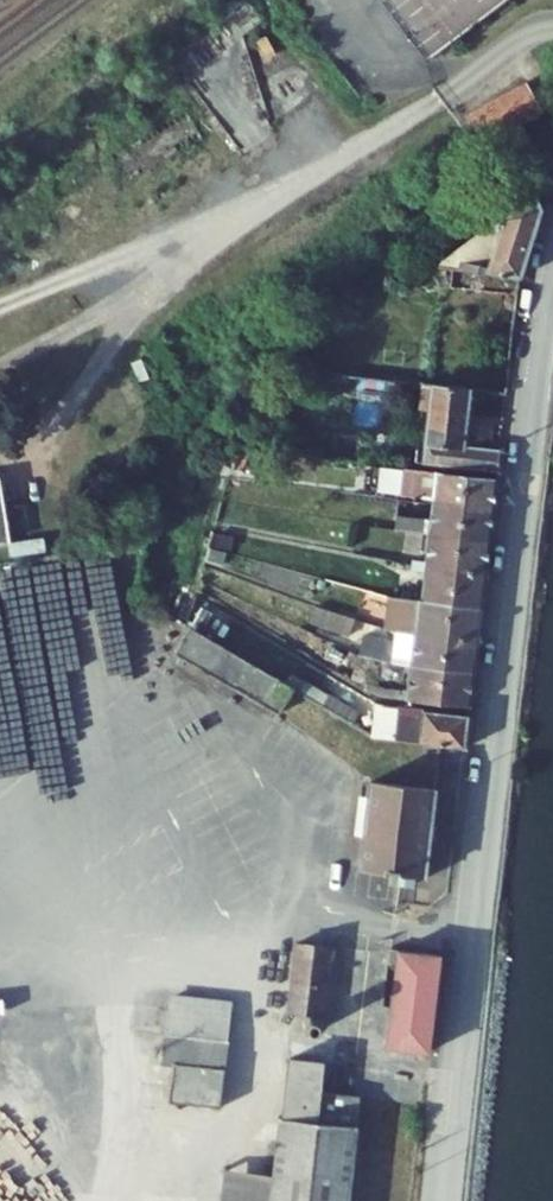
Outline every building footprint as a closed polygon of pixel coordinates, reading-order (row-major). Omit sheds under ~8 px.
[(427,60),(506,0),(382,0),(427,60)] [(540,112),(526,85),(469,115),(483,142),(497,135),(504,149),(527,136),(520,123),(540,112)] [(438,266),(438,267),(452,270),(511,277),(520,278),(541,209),(536,196),(532,198),(500,219),(498,221),(438,266)] [(509,295),(511,277),(452,270),(450,289),(509,295)] [(326,387),(327,373),(303,371),(301,384),(326,387)] [(423,463),(497,471),(500,449),(464,445),(471,388),(423,384),(422,394),(430,395),(428,411),(423,463)] [(403,467),(380,464),(377,492),(401,495),(403,467)] [(497,478),(403,467),(401,495),(435,499),(435,500),(465,504),(464,511),(493,515),(497,478)] [(0,487),(0,544),(10,542),(0,487)] [(399,499),(379,496),(375,522),(396,524),(397,516),(399,499)] [(431,533),(489,540),(493,515),(464,511),(465,504),(435,500),(435,503),(433,520),(397,516),(396,524),(395,529),(431,533)] [(428,566),(486,573),(489,540),(431,533),(428,561),(421,560),(420,570),(427,571),(428,566)] [(226,552),(209,548),(205,561),(223,566),(226,552)] [(412,569),(420,570),(421,560),(413,559),(413,564),(412,569)] [(424,600),(482,607),(486,573),(428,566),(427,571),(424,600)] [(391,629),(394,597),(388,595),(384,628),(391,629)] [(478,639),(482,607),(424,600),(394,597),(391,629),(395,630),(478,639)] [(355,619),(316,606),(310,622),(349,635),(355,619)] [(188,626),(173,652),(279,714),(294,689),(286,684),(188,626)] [(474,672),(478,639),(395,630),(394,642),(362,635),(358,655),(391,662),(412,665),(474,672)] [(474,672),(412,665),(408,699),(470,706),(474,672)] [(290,677),(286,684),(294,689),(323,706),(329,696),(323,693),(322,696),(290,677)] [(329,696),(323,706),(336,713),(353,723),(359,713),(329,695),(329,696)] [(375,705),(371,736),(380,737),(384,706),(378,705),(375,705)] [(469,715),(384,706),(380,737),(465,747),(469,715)] [(353,723),(336,713),(321,738),(346,753),(361,728),(353,723)] [(421,788),(370,783),(361,866),(391,870),(389,880),(415,883),(416,873),(426,874),(435,790),(421,788)] [(324,1015),(331,947),(296,944),(289,1011),(324,1015)] [(429,1052),(440,955),(389,949),(387,964),(396,965),(387,1047),(429,1052)] [(221,1107),(233,1001),(170,994),(163,1058),(145,1056),(142,1078),(171,1082),(169,1101),(221,1107)] [(361,1096),(322,1092),(325,1061),(291,1057),(285,1117),(280,1117),(273,1175),(270,1200),(349,1200),(361,1096)] [(422,1089),(410,1087),(408,1107),(420,1108),(422,1089)] [(224,1169),(221,1200),(270,1200),(273,1175),(224,1169)]
